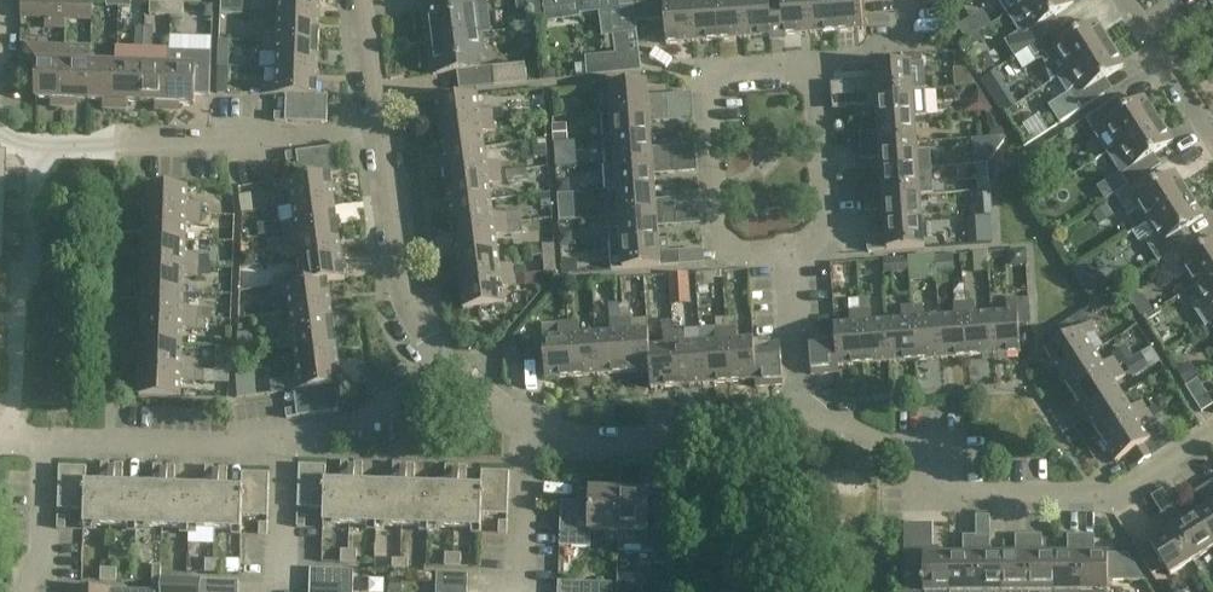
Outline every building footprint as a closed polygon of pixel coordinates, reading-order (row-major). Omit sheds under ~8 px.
[(65,14),(66,2),(55,1),(55,0),(23,0),(22,21),(47,22),(47,31),(65,32),(65,14)] [(107,9),(118,9),(118,0),(107,0),(107,9)] [(118,9),(132,9),(132,0),(118,0),(118,9)] [(170,0),(151,0),(151,17),(169,18),(170,0)] [(169,18),(184,18),(184,0),(170,0),(169,18)] [(222,16),(244,17),(245,0),(222,0),(222,16)] [(318,20),(318,0),(264,0),(264,4),(277,4),(276,18),(318,20)] [(588,77),(642,72),(640,53),(639,45),(639,42),(637,24),(636,22),(636,21),(635,8),(633,8),(633,6),(621,7),(620,0),(544,0),(545,9),(563,6),(563,7),(579,5),(580,15),(600,13),(611,11),(615,36),(617,55),(586,58),(588,77)] [(636,21),(636,22),(661,21),(660,0),(638,0),(638,5),(635,6),(633,6),(633,8),(635,8),(636,21)] [(668,45),(696,42),(693,0),(691,0),(675,2),(674,0),(664,0),(668,45)] [(693,0),(696,42),(720,41),(717,0),(695,0),(693,0)] [(720,41),(747,39),(744,0),(717,0),(720,41)] [(747,39),(773,37),(785,36),(783,4),(771,5),(770,0),(744,0),(747,39)] [(783,4),(785,36),(813,34),(811,0),(782,0),(783,4)] [(813,34),(837,32),(835,0),(811,0),(813,34)] [(837,32),(864,30),(861,0),(835,0),(837,32)] [(1070,0),(1032,0),(1018,8),(1008,15),(1029,49),(1038,43),(1053,32),(1047,23),(1074,6),(1070,0)] [(1018,8),(1032,0),(1013,0),(1018,8)] [(66,2),(65,14),(91,15),(91,2),(66,2)] [(432,43),(482,37),(478,10),(472,11),(471,2),(423,8),(427,32),(431,32),(432,43)] [(263,35),(263,42),(317,44),(318,20),(276,18),(275,35),(263,35)] [(1053,32),(1038,43),(1050,62),(1063,57),(1070,69),(1111,43),(1097,22),(1070,39),(1062,27),(1058,30),(1053,32)] [(482,37),(432,43),(433,50),(429,50),(432,75),(480,69),(479,59),(484,59),(482,37)] [(220,41),(219,68),(230,69),(231,42),(220,41)] [(317,44),(263,42),(262,57),(274,57),(274,69),(316,70),(317,44)] [(1111,43),(1070,69),(1078,81),(1068,91),(1081,111),(1106,95),(1099,83),(1125,66),(1111,43)] [(62,109),(64,47),(21,45),(21,62),(36,63),(35,101),(51,101),(51,108),(62,109)] [(64,47),(62,109),(74,109),(74,102),(88,102),(89,75),(89,65),(90,47),(64,47)] [(116,60),(116,66),(114,104),(114,111),(126,111),(126,104),(140,104),(141,52),(117,50),(116,60)] [(141,52),(140,104),(155,105),(155,112),(167,113),(167,83),(168,53),(160,52),(141,52)] [(167,83),(167,113),(177,113),(177,106),(193,106),(194,97),(209,97),(209,96),(210,54),(183,53),(168,53),(167,83)] [(972,62),(980,76),(996,65),(991,58),(982,56),(972,62)] [(898,95),(912,94),(910,67),(923,66),(923,57),(904,58),(905,68),(873,70),(873,82),(855,84),(856,98),(898,95)] [(527,86),(524,64),(491,67),(493,89),(527,86)] [(89,75),(88,102),(104,103),(103,111),(114,111),(114,104),(116,66),(89,65),(89,75)] [(544,81),(556,80),(555,71),(551,67),(542,67),(544,81)] [(316,70),(274,69),(273,87),(261,87),(261,97),(285,98),(315,99),(316,70)] [(995,72),(983,79),(991,93),(998,88),(1000,79),(995,72)] [(610,116),(667,112),(666,99),(647,100),(646,86),(608,89),(610,116)] [(980,89),(964,115),(996,114),(980,89)] [(898,95),(856,98),(857,111),(876,110),(877,122),(914,119),(925,118),(924,93),(912,94),(898,95)] [(481,111),(479,95),(438,100),(441,126),(495,120),(495,119),(505,118),(504,109),(485,110),(481,111)] [(1118,145),(1159,119),(1145,97),(1118,115),(1111,104),(1102,110),(1087,120),(1098,138),(1110,132),(1118,145)] [(284,116),(275,116),(275,124),(326,126),(327,99),(315,99),(285,98),(284,116)] [(577,112),(579,126),(602,122),(600,108),(577,112)] [(667,112),(610,116),(602,117),(604,143),(650,139),(649,126),(668,125),(667,112)] [(914,119),(877,122),(878,135),(859,137),(860,149),(881,147),(916,145),(914,119)] [(1159,119),(1118,145),(1107,152),(1117,168),(1129,187),(1140,180),(1154,171),(1147,160),(1174,143),(1159,119)] [(441,126),(444,152),(485,148),(483,133),(497,131),(495,120),(441,126)] [(566,126),(552,127),(554,146),(567,145),(566,126)] [(576,138),(576,153),(604,152),(603,137),(576,138)] [(651,153),(650,139),(604,143),(606,168),(671,163),(670,151),(651,153)] [(545,143),(532,144),(533,159),(547,157),(545,143)] [(881,147),(860,149),(861,163),(879,162),(880,174),(931,171),(930,150),(917,151),(916,145),(881,147)] [(298,161),(300,179),(331,175),(342,174),(339,147),(287,154),(287,156),(288,163),(298,161)] [(487,164),(485,148),(444,152),(448,178),(502,172),(501,162),(487,164)] [(17,248),(18,225),(0,224),(2,194),(19,195),(20,174),(3,173),(3,157),(0,156),(0,247),(17,248)] [(743,160),(747,189),(767,187),(764,157),(743,160)] [(530,178),(550,177),(549,163),(529,164),(530,178)] [(580,186),(602,184),(601,163),(579,164),(580,186)] [(671,163),(606,168),(607,195),(616,194),(654,191),(653,178),(672,177),(671,163)] [(977,194),(990,193),(988,166),(979,167),(980,179),(973,179),(974,194),(977,194)] [(527,169),(502,172),(448,178),(451,203),(492,198),(490,185),(503,183),(528,181),(527,169)] [(931,171),(880,174),(881,188),(863,189),(864,202),(909,199),(921,198),(933,197),(931,171)] [(294,205),(334,198),(331,175),(300,179),(290,181),(285,181),(278,182),(279,192),(292,190),(294,205)] [(1140,180),(1129,187),(1115,196),(1129,218),(1141,210),(1148,220),(1188,195),(1175,175),(1148,192),(1140,180)] [(557,199),(569,198),(571,198),(570,186),(566,186),(566,181),(556,181),(557,199)] [(145,214),(200,216),(200,207),(187,206),(188,190),(146,189),(145,214)] [(654,191),(616,194),(618,220),(675,216),(674,202),(655,203),(654,191)] [(990,193),(977,194),(978,218),(992,217),(990,193)] [(542,208),(552,207),(551,194),(541,195),(542,208)] [(1188,195),(1148,220),(1158,235),(1145,243),(1157,262),(1162,260),(1182,247),(1176,237),(1187,231),(1186,230),(1196,223),(1197,224),(1204,219),(1188,195)] [(285,232),(337,225),(334,198),(294,205),(296,222),(284,223),(285,232)] [(451,204),(454,231),(510,225),(508,213),(507,214),(494,215),(492,198),(451,203),(451,204)] [(570,211),(569,198),(557,199),(558,212),(570,211)] [(923,224),(921,198),(909,199),(864,202),(865,216),(883,215),(884,227),(923,224)] [(1108,206),(1094,214),(1100,222),(1113,215),(1108,206)] [(200,216),(145,214),(144,240),(186,242),(186,228),(199,228),(200,216)] [(675,216),(618,220),(608,221),(610,247),(658,244),(657,231),(676,229),(675,216)] [(522,223),(510,225),(454,231),(458,258),(499,253),(497,238),(496,236),(523,233),(522,223)] [(988,223),(978,224),(979,243),(989,243),(988,223)] [(923,224),(884,227),(885,239),(867,241),(868,254),(925,250),(923,224)] [(340,251),(337,225),(285,232),(287,245),(299,243),(301,258),(340,251)] [(570,236),(560,239),(562,248),(572,246),(570,236)] [(144,240),(143,268),(198,270),(210,270),(210,256),(185,255),(186,242),(144,240)] [(658,244),(610,247),(612,273),(678,268),(678,255),(659,257),(658,244)] [(1182,247),(1162,260),(1175,281),(1186,273),(1195,287),(1212,275),(1212,247),(1196,258),(1187,244),(1182,247)] [(534,256),(544,256),(544,246),(544,245),(533,246),(534,256)] [(291,275),(292,284),(330,281),(344,279),(340,251),(301,258),(303,273),(291,275)] [(242,254),(245,266),(257,264),(255,252),(242,254)] [(499,253),(458,258),(461,284),(515,278),(514,265),(500,267),(499,253)] [(955,264),(954,256),(935,257),(936,260),(936,266),(955,264)] [(936,260),(909,262),(910,275),(910,282),(937,281),(936,266),(936,260)] [(910,275),(909,262),(883,263),(884,276),(910,275)] [(572,265),(562,265),(563,277),(573,276),(572,265)] [(1092,281),(1081,265),(1072,271),(1089,296),(1098,290),(1092,281)] [(198,270),(143,268),(142,293),(184,294),(184,280),(197,281),(198,270)] [(706,286),(705,273),(696,273),(697,286),(706,286)] [(534,274),(520,276),(521,286),(536,285),(534,274)] [(689,274),(669,275),(671,306),(692,304),(689,274)] [(1195,287),(1205,302),(1194,309),(1205,327),(1209,325),(1210,326),(1212,324),(1212,275),(1195,287)] [(515,278),(461,284),(465,310),(506,304),(504,288),(517,286),(515,278)] [(333,306),(330,281),(292,284),(275,286),(277,297),(289,296),(291,310),(333,306)] [(261,300),(277,297),(275,286),(260,290),(261,300)] [(1150,313),(1140,297),(1137,292),(1129,297),(1142,318),(1150,313)] [(184,294),(142,293),(141,318),(196,321),(215,322),(216,311),(183,310),(184,294)] [(891,365),(887,324),(872,326),(869,296),(861,297),(862,312),(867,367),(891,365)] [(1006,315),(993,316),(997,357),(1019,356),(1017,326),(1030,325),(1028,300),(1005,302),(1006,315)] [(997,357),(993,316),(976,318),(975,304),(966,305),(971,359),(997,357)] [(954,319),(941,320),(945,361),(971,359),(966,305),(953,306),(954,319)] [(282,337),(337,331),(333,306),(291,310),(293,326),(281,328),(282,337)] [(918,363),(913,308),(901,309),(902,323),(887,324),(891,365),(918,363)] [(923,308),(913,308),(918,363),(945,361),(941,320),(924,321),(923,308)] [(626,375),(651,373),(649,347),(648,331),(633,332),(632,320),(632,311),(621,311),(622,319),(626,375)] [(867,367),(862,312),(849,313),(850,327),(833,328),(834,340),(837,369),(867,367)] [(1058,377),(1094,355),(1085,341),(1095,334),(1089,325),(1091,324),(1084,313),(1075,320),(1050,335),(1056,346),(1043,354),(1058,377)] [(196,321),(141,318),(141,345),(182,346),(183,332),(195,333),(196,321)] [(702,343),(705,385),(730,383),(725,328),(725,320),(725,318),(716,319),(717,327),(717,329),(717,342),(715,342),(702,343)] [(735,318),(725,318),(725,320),(725,328),(730,383),(756,382),(754,353),(754,337),(738,338),(737,328),(736,328),(735,318)] [(622,319),(612,320),(610,320),(611,334),(599,335),(602,376),(626,375),(622,319)] [(664,333),(674,332),(673,321),(662,322),(664,333)] [(571,323),(575,378),(602,376),(599,335),(581,336),(580,322),(571,323)] [(571,323),(560,324),(542,325),(543,339),(546,380),(575,378),(571,323)] [(297,361),(340,356),(337,331),(282,337),(282,339),(284,350),(295,348),(297,361)] [(685,344),(685,331),(676,332),(680,387),(705,385),(702,343),(685,344)] [(649,347),(651,373),(652,389),(680,387),(676,332),(674,332),(664,333),(665,346),(649,347)] [(837,369),(834,340),(818,341),(818,335),(807,335),(810,378),(838,376),(837,369)] [(519,349),(519,361),(535,360),(534,343),(519,344),(519,349)] [(783,375),(783,373),(783,371),(783,369),(781,343),(770,343),(771,352),(754,353),(756,382),(757,388),(784,386),(783,375)] [(141,345),(140,372),(194,373),(205,374),(206,363),(197,363),(197,360),(182,360),(182,346),(141,345)] [(1121,364),(1133,357),(1126,345),(1114,352),(1121,364)] [(1094,355),(1058,377),(1071,398),(1118,369),(1112,360),(1101,367),(1094,355)] [(295,391),(337,386),(343,385),(340,356),(297,361),(299,379),(288,380),(289,392),(295,391)] [(1177,371),(1187,387),(1188,386),(1198,380),(1199,379),(1189,363),(1177,371)] [(1118,369),(1071,398),(1085,420),(1121,398),(1113,385),(1124,378),(1118,369)] [(194,373),(140,372),(139,398),(180,400),(180,385),(193,386),(194,373)] [(237,375),(238,398),(258,396),(256,372),(238,375),(237,375)] [(1185,389),(1202,414),(1212,408),(1212,406),(1198,381),(1185,389)] [(337,386),(295,391),(297,409),(287,410),(287,411),(287,415),(288,417),(288,418),(340,411),(337,386)] [(1121,398),(1085,420),(1099,441),(1146,414),(1140,404),(1129,411),(1121,398)] [(1146,414),(1099,441),(1114,465),(1128,455),(1138,469),(1169,448),(1160,435),(1149,442),(1141,429),(1152,422),(1146,414)] [(323,482),(322,511),(321,526),(351,527),(353,465),(340,465),(339,483),(323,482)] [(353,465),(351,527),(377,528),(378,484),(360,484),(361,466),(353,465)] [(85,483),(84,514),(84,527),(110,528),(112,466),(101,466),(100,483),(85,483)] [(122,466),(112,466),(110,528),(137,529),(138,485),(121,484),(122,466)] [(138,485),(137,529),(164,530),(165,468),(153,467),(152,485),(138,485)] [(322,511),(323,482),(324,468),(298,467),(296,510),(322,511)] [(378,484),(377,528),(404,529),(406,468),(392,467),(391,485),(378,484)] [(165,468),(164,530),(189,531),(190,487),(173,486),(174,468),(165,468)] [(406,468),(404,529),(429,529),(431,486),(413,485),(414,468),(406,468)] [(204,487),(190,487),(189,531),(215,532),(216,470),(205,469),(204,487)] [(431,486),(429,529),(454,530),(455,469),(445,469),(444,486),(431,486)] [(455,469),(454,530),(479,531),(479,516),(480,487),(464,487),(465,469),(455,469)] [(226,470),(216,470),(215,532),(240,533),(241,519),(242,476),(241,476),(241,488),(226,488),(226,470)] [(84,514),(85,483),(86,472),(59,471),(58,513),(84,514)] [(481,473),(480,487),(479,516),(505,517),(507,474),(481,473)] [(268,477),(242,476),(241,519),(267,520),(268,477)] [(1205,486),(1212,500),(1212,481),(1205,486)] [(1192,516),(1212,549),(1212,500),(1205,486),(1193,494),(1203,510),(1192,516)] [(649,490),(620,489),(619,542),(619,551),(656,552),(655,564),(671,564),(671,534),(659,533),(659,527),(648,527),(648,521),(649,490)] [(618,545),(619,492),(590,491),(590,505),(561,505),(560,550),(590,551),(591,534),(606,535),(606,545),(618,545)] [(1171,508),(1160,515),(1191,563),(1212,549),(1192,516),(1181,523),(1171,508)] [(1191,563),(1160,515),(1148,522),(1158,538),(1148,545),(1149,547),(1137,554),(1153,578),(1165,570),(1169,577),(1191,563)] [(936,517),(904,518),(905,540),(937,539),(936,517)] [(977,517),(977,536),(991,536),(991,517),(977,517)] [(298,518),(297,530),(306,530),(306,518),(298,518)] [(58,519),(58,531),(66,532),(66,519),(58,519)] [(500,524),(499,537),(507,537),(508,525),(500,524)] [(951,556),(951,591),(978,591),(977,575),(977,536),(963,536),(964,555),(951,556)] [(977,536),(977,575),(978,591),(1003,591),(1003,555),(991,555),(991,536),(977,536)] [(1003,555),(1003,591),(1030,591),(1029,536),(1016,536),(1016,555),(1003,555)] [(1029,536),(1030,591),(1056,591),(1056,555),(1042,555),(1042,536),(1029,536)] [(1056,555),(1056,591),(1082,591),(1082,582),(1081,536),(1069,536),(1069,555),(1056,555)] [(1081,536),(1082,582),(1082,591),(1109,591),(1109,581),(1146,581),(1141,573),(1129,554),(1105,554),(1105,555),(1095,555),(1095,536),(1081,536)] [(904,547),(904,591),(951,591),(951,556),(937,556),(937,547),(934,547),(904,547)] [(350,563),(350,549),(342,549),(342,563),(350,563)] [(358,549),(350,549),(350,563),(358,563),(358,549)] [(403,570),(403,557),(394,557),(394,570),(403,570)] [(403,557),(403,570),(411,570),(411,558),(403,557)] [(214,574),(214,561),(206,560),(206,573),(214,574)] [(162,569),(154,568),(153,591),(161,591),(162,569)] [(109,582),(110,569),(101,569),(101,582),(109,582)] [(118,569),(110,569),(109,582),(118,582),(118,569)] [(311,587),(339,588),(339,591),(354,591),(354,573),(311,571),(311,587)] [(619,591),(641,591),(641,575),(619,575),(619,591)] [(468,577),(437,576),(437,591),(443,591),(468,591),(468,577)] [(162,579),(161,591),(176,591),(177,579),(162,579)] [(390,579),(389,591),(401,591),(401,579),(390,579)] [(208,591),(239,591),(239,584),(209,582),(208,591)] [(583,591),(613,591),(613,584),(583,582),(583,591)] [(670,583),(660,583),(660,591),(670,591),(670,583)]
